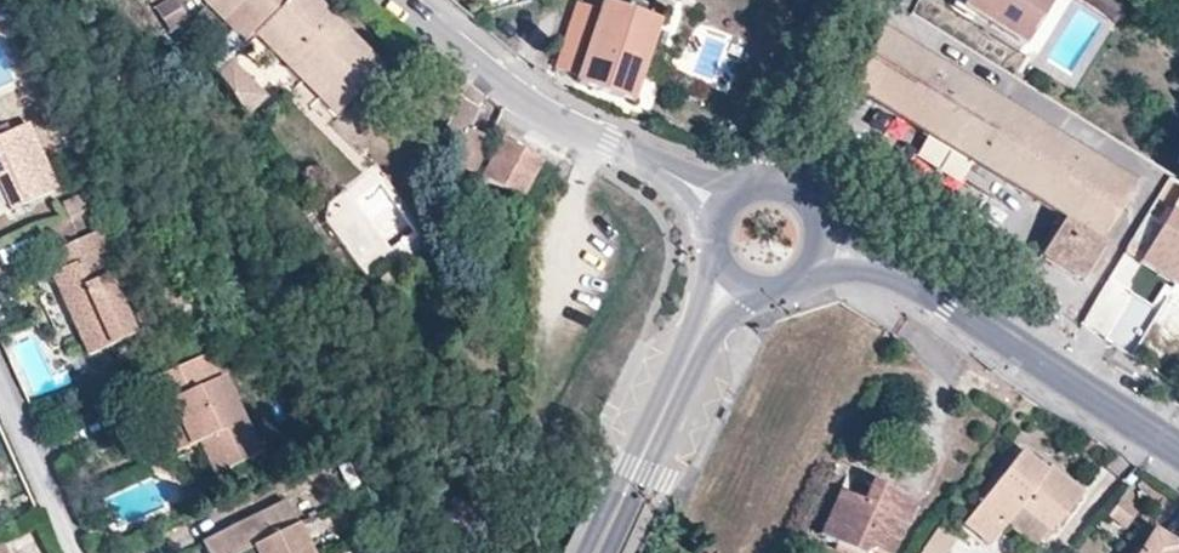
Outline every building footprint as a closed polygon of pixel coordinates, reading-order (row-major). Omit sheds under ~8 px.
[(183,23),(173,0),(161,0),(151,4),(163,31),(183,23)] [(242,48),(253,38),(265,51),(280,67),(288,59),(341,110),(381,73),(307,0),(208,0),(201,7),(242,48)] [(1052,0),(966,0),(962,7),(1023,45),(1052,0)] [(1109,0),(1076,0),(1114,23),(1124,9),(1109,0)] [(634,58),(647,17),(604,2),(601,12),(577,3),(555,69),(579,77),(577,83),(616,96),(630,57),(634,58)] [(632,102),(659,21),(647,17),(634,58),(630,57),(616,96),(632,102)] [(1133,184),(879,30),(849,91),(1062,220),(1040,257),(1082,282),(1104,245),(1098,241),(1133,184)] [(228,36),(208,60),(249,118),(266,101),(232,63),(242,48),(228,36)] [(253,38),(242,48),(255,62),(265,51),(253,38)] [(265,51),(255,62),(251,66),(265,80),(280,67),(265,51)] [(333,119),(341,110),(288,59),(280,67),(333,119)] [(468,85),(460,99),(477,108),(483,97),(468,85)] [(474,174),(490,139),(469,130),(479,110),(477,108),(460,99),(438,144),(458,153),(452,165),(474,174)] [(26,125),(0,137),(0,188),(10,210),(56,190),(26,125)] [(520,200),(541,162),(503,141),(481,179),(520,200)] [(1169,178),(1125,249),(1142,259),(1143,257),(1160,266),(1156,272),(1178,285),(1178,284),(1178,184),(1169,178)] [(68,219),(94,207),(87,193),(61,205),(68,219)] [(74,233),(100,222),(95,209),(94,207),(68,219),(69,222),(74,233)] [(74,233),(69,222),(41,234),(50,254),(78,241),(74,233)] [(135,336),(98,256),(109,251),(100,231),(78,241),(50,254),(49,254),(57,272),(51,275),(88,356),(135,336)] [(1160,266),(1143,257),(1142,259),(1140,262),(1156,272),(1160,266)] [(259,455),(224,377),(218,379),(207,356),(145,385),(156,409),(170,403),(191,447),(200,443),(215,476),(259,455)] [(191,447),(170,403),(156,409),(176,453),(191,447)] [(1050,530),(1081,490),(1047,464),(1044,467),(1033,459),(1020,448),(964,520),(990,540),(1005,520),(1017,504),(1047,527),(1050,530)] [(1047,464),(1036,455),(1033,459),(1044,467),(1047,464)] [(887,552),(911,499),(870,480),(861,501),(837,490),(819,532),(835,540),(860,551),(864,542),(887,552)] [(1118,499),(1106,519),(1126,531),(1138,510),(1118,499)] [(282,500),(200,541),(206,552),(237,552),(250,547),(253,552),(308,552),(282,500)] [(1047,527),(1017,504),(1005,520),(1035,543),(1047,527)] [(954,535),(936,523),(920,548),(927,552),(943,552),(954,535)] [(1172,550),(1175,544),(1152,529),(1137,552),(1177,552),(1172,550)] [(972,547),(954,537),(946,552),(968,552),(972,547)] [(887,552),(864,542),(860,551),(835,540),(833,546),(849,552),(887,552)]
